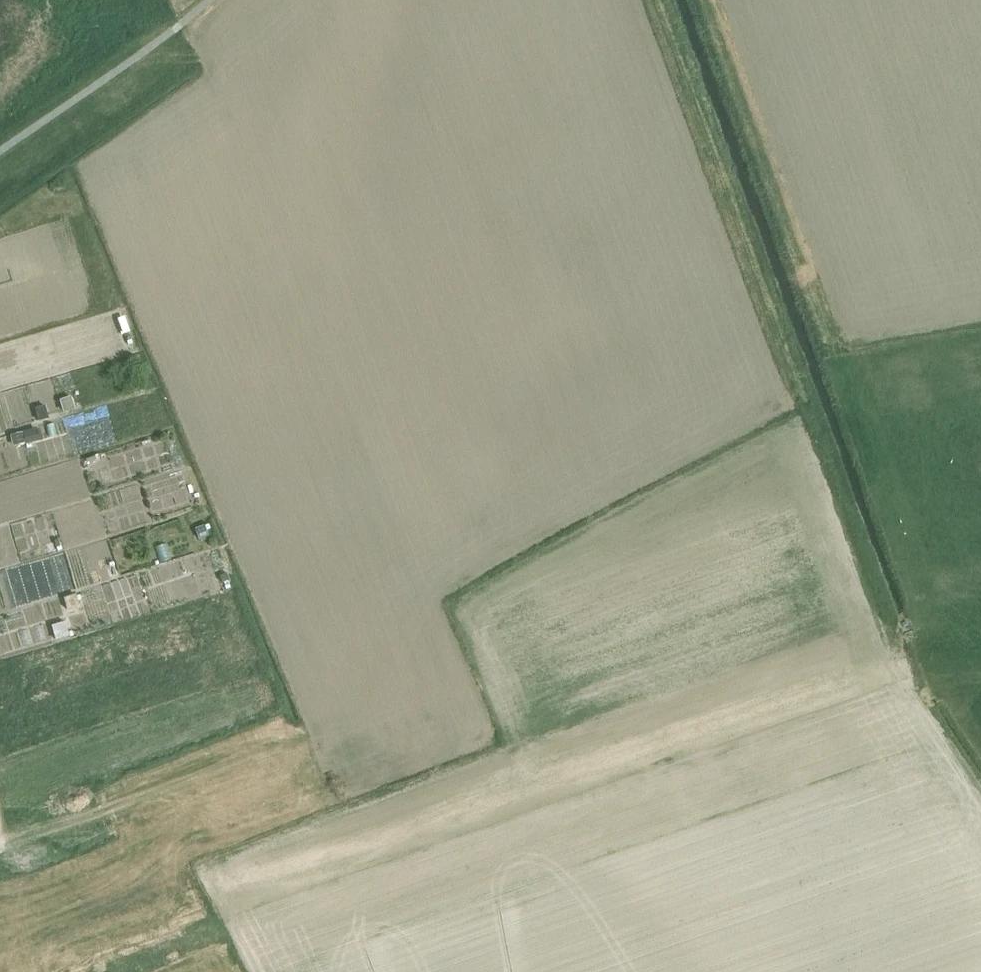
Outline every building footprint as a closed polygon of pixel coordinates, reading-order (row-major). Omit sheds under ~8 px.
[(3,401),(28,400),(28,396),(45,396),(44,373),(12,374),(13,389),(3,389),(3,401)] [(64,383),(53,384),(54,398),(66,397),(64,383)] [(100,816),(88,823),(94,834),(106,827),(100,816)]
